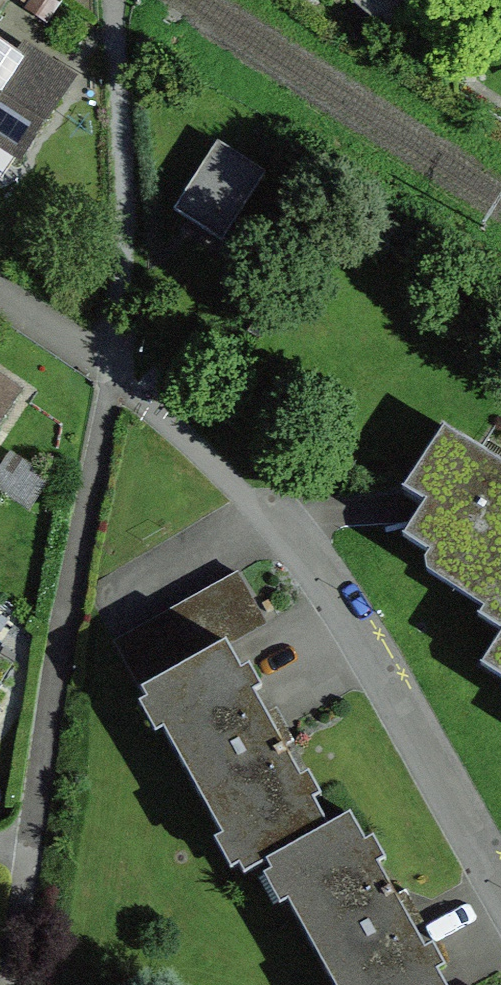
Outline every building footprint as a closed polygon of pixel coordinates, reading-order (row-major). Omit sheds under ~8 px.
[(485,0),(330,0),(368,28),(487,20),(485,0)] [(0,48),(0,105),(26,66),(0,48)] [(225,245),(270,174),(221,147),(176,213),(225,245)] [(0,377),(0,431),(25,393),(0,377)] [(435,430),(394,491),(417,507),(400,539),(420,562),(494,632),(476,669),(500,686),(500,471),(435,430)] [(319,831),(213,647),(132,693),(238,877),(255,867),(319,831)] [(340,819),(319,831),(255,867),(322,984),(434,984),(340,819)]
